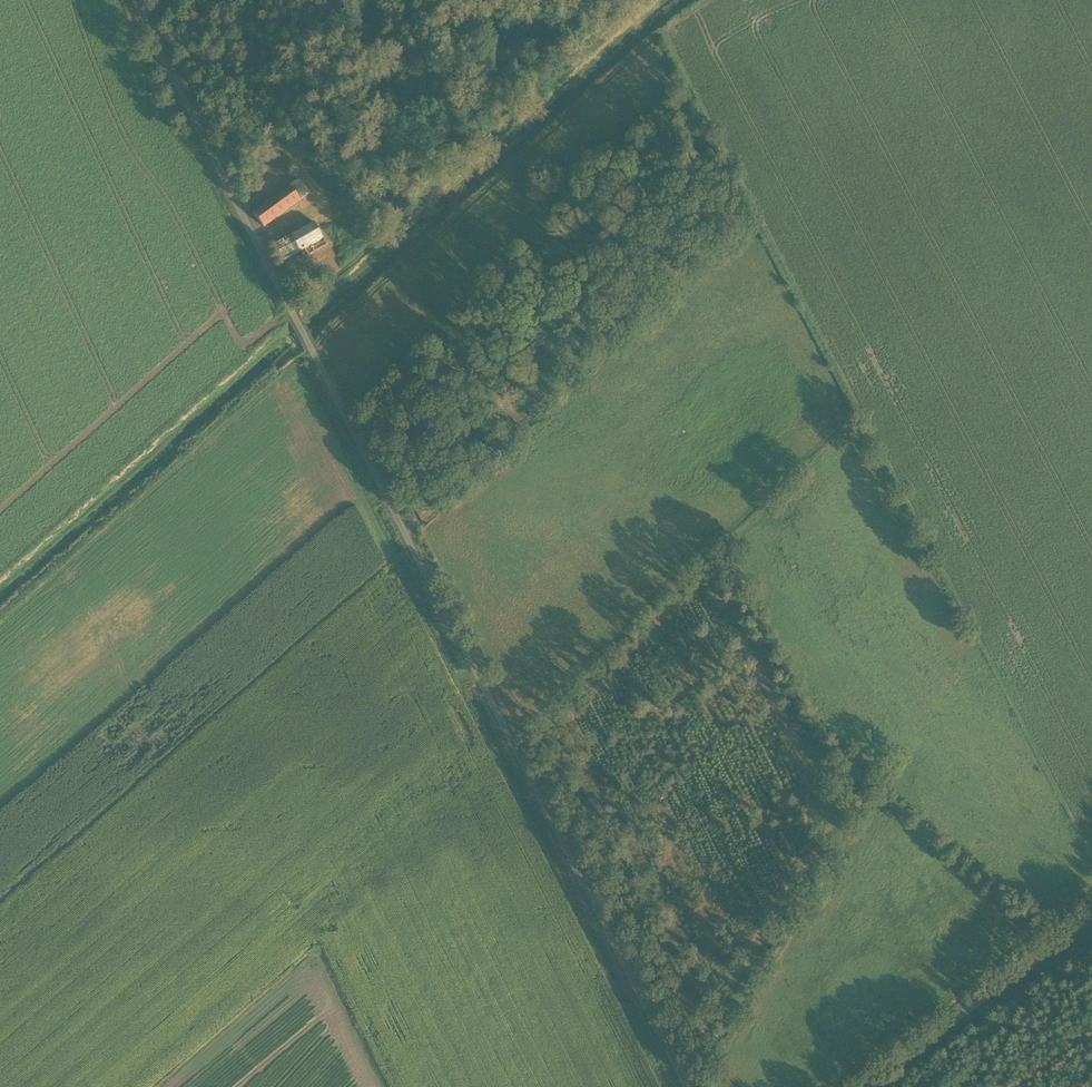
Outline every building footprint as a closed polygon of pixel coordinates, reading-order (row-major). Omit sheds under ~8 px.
[(299,177),(289,184),(252,211),(263,227),(300,200),(310,193),(299,177)] [(336,209),(319,219),(329,237),(332,242),(341,236),(345,242),(353,238),(349,232),(336,209)] [(304,258),(326,245),(313,222),(273,244),(282,261),(300,251),(304,258)] [(494,435),(503,427),(488,410),(479,419),(494,435)]
